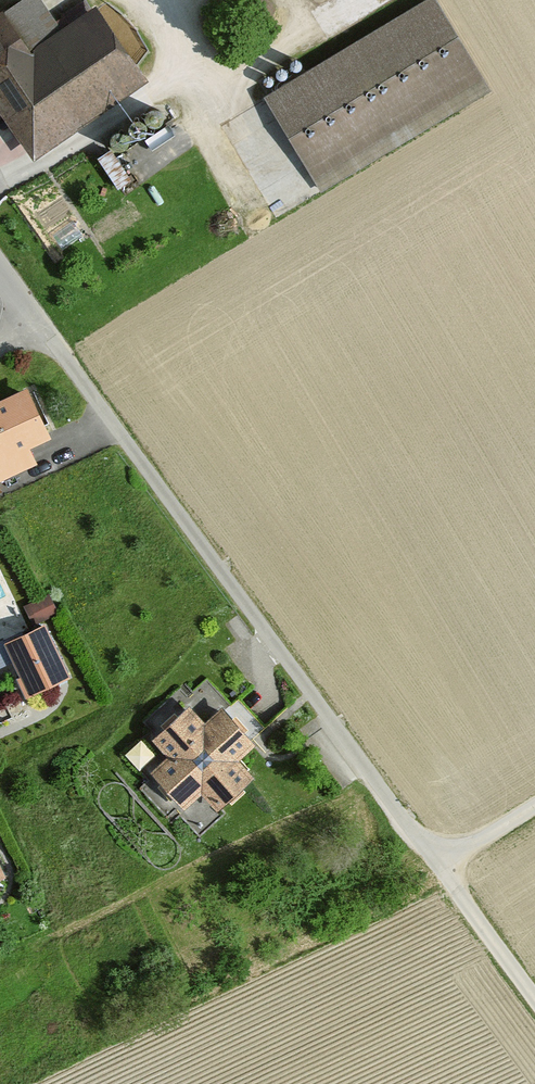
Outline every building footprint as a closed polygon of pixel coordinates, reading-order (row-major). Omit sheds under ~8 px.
[(0,15),(0,133),(24,168),(140,90),(88,11),(51,36),(27,0),(22,0),(0,15)] [(316,199),(483,97),(424,2),(257,104),(316,199)] [(135,195),(196,155),(163,105),(102,145),(135,195)] [(90,165),(111,197),(128,186),(107,154),(90,165)] [(23,453),(41,444),(17,395),(0,403),(0,486),(32,470),(23,453)] [(27,600),(34,616),(58,605),(51,589),(27,600)] [(64,678),(38,628),(0,647),(0,664),(19,701),(64,678)] [(195,726),(178,709),(140,746),(156,762),(139,778),(174,817),(193,800),(207,815),(245,778),(231,763),(246,750),(210,712),(195,726)]
